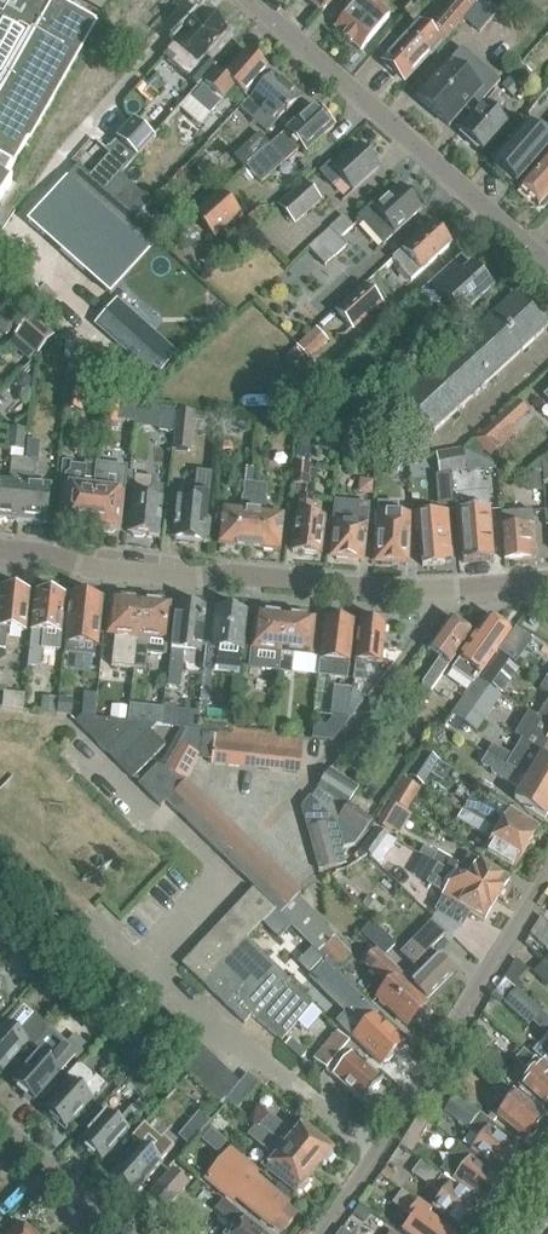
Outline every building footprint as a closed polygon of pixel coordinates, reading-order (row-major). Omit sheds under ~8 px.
[(25,140),(27,141),(94,21),(56,0),(0,0),(0,185),(25,140)] [(100,11),(101,12),(108,0),(84,0),(84,2),(100,11)] [(320,13),(332,0),(306,0),(320,13)] [(334,29),(344,37),(343,38),(350,45),(351,43),(360,51),(389,17),(373,4),(377,0),(351,0),(348,4),(353,8),(334,29)] [(404,82),(428,55),(431,58),(445,43),(443,41),(475,5),(469,0),(452,0),(430,26),(426,30),(418,23),(408,34),(382,62),(385,64),(385,68),(391,73),(395,73),(404,82)] [(479,33),(503,6),(496,0),(482,0),(464,21),(479,33)] [(188,98),(189,97),(199,87),(186,76),(227,30),(207,12),(205,15),(203,13),(175,44),(171,40),(156,58),(161,63),(176,45),(189,56),(168,80),(188,98)] [(416,99),(448,127),(464,110),(471,116),(500,83),(461,49),(416,99)] [(206,112),(223,93),(240,108),(248,99),(243,95),(266,69),(245,50),(221,77),(214,70),(199,87),(189,97),(206,112)] [(532,77),(520,66),(500,88),(513,99),(532,77)] [(240,108),(253,120),(265,131),(285,109),(288,111),(301,96),(274,72),(249,100),(248,99),(240,108)] [(480,148),(482,150),(506,123),(495,113),(504,103),(497,98),(500,95),(496,92),(461,132),(471,140),(470,144),(476,149),(480,148)] [(312,106),(247,167),(262,183),(300,147),(306,153),(333,128),(312,106)] [(493,162),(502,170),(500,172),(504,178),(509,181),(515,184),(539,156),(541,158),(547,149),(547,127),(547,128),(544,125),(531,118),(530,117),(517,132),(518,133),(493,162)] [(114,141),(104,153),(108,156),(124,170),(134,159),(151,140),(131,122),(114,141)] [(244,167),(268,144),(259,134),(234,157),(244,167)] [(376,169),(356,147),(332,168),(329,165),(320,173),(332,187),(341,178),(352,190),(376,169)] [(541,158),(543,160),(519,187),(539,204),(547,193),(547,150),(541,158)] [(73,164),(25,219),(108,293),(156,239),(145,228),(135,219),(105,192),(73,164)] [(118,177),(105,192),(135,219),(148,203),(118,177)] [(319,201),(303,183),(279,205),(295,223),(319,201)] [(358,218),(382,244),(420,209),(400,187),(375,209),(372,205),(358,218)] [(194,215),(215,237),(240,214),(220,191),(194,215)] [(156,215),(151,220),(145,228),(156,239),(157,238),(165,229),(168,226),(156,215)] [(347,247),(340,239),(353,227),(342,217),(330,228),(309,248),(326,266),(347,247)] [(450,245),(431,224),(392,260),(411,281),(450,245)] [(437,305),(442,300),(460,320),(492,290),(481,278),(485,275),(465,253),(455,261),(455,266),(453,264),(417,297),(423,304),(437,305)] [(203,263),(209,270),(218,261),(212,255),(203,263)] [(365,287),(337,313),(352,328),(379,303),(365,287)] [(401,399),(433,433),(546,329),(515,295),(401,399)] [(2,296),(0,299),(0,327),(9,334),(25,314),(2,296)] [(27,319),(13,337),(36,354),(50,337),(27,319)] [(327,340),(316,328),(296,347),(306,359),(327,340)] [(30,378),(26,375),(20,376),(17,381),(18,386),(22,389),(28,388),(31,384),(30,378)] [(67,375),(63,411),(80,412),(83,377),(67,375)] [(527,413),(516,401),(491,423),(502,435),(527,413)] [(106,403),(103,427),(117,429),(120,405),(106,403)] [(172,432),(175,414),(159,412),(157,431),(172,432)] [(175,414),(172,432),(171,450),(189,451),(192,414),(175,412),(175,414)] [(9,448),(24,450),(27,429),(11,427),(9,448)] [(340,453),(362,455),(364,433),(342,431),(340,453)] [(50,486),(33,484),(35,462),(37,462),(39,443),(26,442),(23,461),(21,483),(17,520),(46,523),(50,486)] [(403,462),(404,445),(392,445),(391,462),(403,462)] [(464,450),(451,453),(452,471),(467,469),(464,450)] [(452,471),(451,453),(438,455),(441,473),(452,471)] [(21,483),(23,461),(10,459),(7,482),(0,481),(0,518),(17,520),(21,483)] [(89,527),(96,467),(84,466),(84,469),(71,468),(72,463),(63,462),(61,481),(65,482),(61,524),(89,527)] [(308,466),(292,465),(290,485),(301,486),(307,486),(308,466)] [(125,470),(96,467),(89,527),(118,530),(125,470)] [(255,485),(256,468),(246,467),(244,484),(255,485)] [(197,473),(195,491),(194,503),(176,502),(173,539),(203,542),(207,505),(209,474),(197,473)] [(159,499),(160,488),(151,487),(152,478),(134,476),(128,533),(157,536),(161,499),(159,499)] [(525,495),(541,494),(540,476),(524,477),(525,495)] [(364,481),(363,494),(370,494),(371,482),(364,481)] [(249,547),(255,485),(244,484),(243,498),(241,498),(240,512),(222,510),(219,544),(249,547)] [(266,486),(255,485),(249,547),(278,550),(281,516),(264,514),(265,499),(264,499),(266,486)] [(307,486),(301,486),(299,498),(297,516),(295,516),(291,552),(319,555),(323,518),(310,517),(312,499),(314,487),(307,486)] [(336,523),(334,523),(331,556),(360,559),(362,539),(366,539),(367,526),(365,526),(365,522),(367,522),(368,506),(334,502),(333,518),(336,519),(336,523)] [(374,561),(405,563),(406,543),(409,543),(410,528),(407,528),(408,513),(378,511),(374,561)] [(531,512),(520,513),(500,515),(501,528),(504,559),(525,557),(525,553),(534,553),(531,512)] [(460,530),(462,563),(484,562),(484,556),(492,556),(489,514),(477,515),(478,529),(460,530)] [(444,560),(451,559),(449,517),(437,518),(438,532),(419,534),(421,566),(444,564),(444,560)] [(4,650),(7,630),(24,632),(28,593),(0,590),(0,650),(4,650)] [(41,647),(58,650),(60,634),(64,596),(35,593),(27,665),(39,666),(41,647)] [(95,658),(96,638),(101,599),(70,596),(64,655),(95,658)] [(108,635),(114,635),(110,665),(133,668),(136,638),(140,602),(112,599),(108,635)] [(140,602),(136,638),(133,668),(146,669),(149,639),(165,641),(169,605),(140,602)] [(166,687),(179,688),(183,653),(200,655),(205,608),(175,605),(166,687)] [(215,610),(213,627),(211,627),(210,641),(211,641),(211,647),(217,648),(215,669),(238,671),(240,650),(242,650),(247,613),(239,612),(237,608),(224,607),(221,610),(215,610)] [(281,653),(285,617),(256,614),(250,665),(267,667),(266,671),(279,673),(281,653)] [(314,620),(285,617),(281,653),(279,673),(291,674),(293,655),(310,657),(314,620)] [(511,633),(489,617),(451,671),(473,686),(479,678),(489,664),(498,652),(510,634),(511,633)] [(430,690),(449,665),(470,635),(449,619),(427,649),(439,658),(421,683),(430,690)] [(346,680),(352,624),(324,620),(320,659),(333,661),(333,667),(331,679),(346,680)] [(352,680),(365,682),(367,662),(380,663),(384,627),(359,624),(352,680)] [(515,629),(498,653),(515,665),(532,641),(515,629)] [(501,694),(479,678),(473,686),(454,714),(477,729),(501,694)] [(546,682),(544,682),(539,690),(547,696),(547,683),(546,682)] [(5,693),(3,710),(20,712),(22,695),(5,693)] [(353,716),(365,700),(350,693),(348,713),(353,716)] [(59,699),(57,715),(70,717),(72,701),(59,699)] [(45,712),(57,713),(58,701),(46,700),(45,712)] [(160,718),(159,727),(196,731),(198,714),(176,711),(176,706),(162,704),(161,711),(160,718)] [(103,707),(94,706),(92,720),(106,722),(107,713),(103,707)] [(113,706),(111,722),(114,723),(127,724),(129,708),(113,706)] [(129,708),(127,724),(136,725),(157,727),(159,727),(160,718),(161,711),(129,708)] [(547,756),(547,712),(543,709),(536,719),(525,713),(512,735),(521,740),(547,756)] [(76,722),(95,742),(114,723),(106,722),(92,720),(80,718),(76,722)] [(310,740),(333,743),(346,725),(347,719),(332,718),(325,726),(312,725),(310,740)] [(95,742),(107,754),(136,725),(127,724),(114,723),(95,742)] [(119,765),(151,733),(157,727),(136,725),(107,754),(119,765)] [(196,754),(199,755),(212,757),(214,737),(215,733),(198,731),(196,754)] [(119,765),(134,780),(166,747),(151,733),(119,765)] [(214,737),(212,757),(212,765),(227,767),(230,738),(214,737)] [(243,739),(230,738),(227,767),(240,768),(243,739)] [(258,741),(243,739),(240,768),(256,770),(258,741)] [(512,755),(493,743),(486,755),(520,775),(547,792),(547,756),(521,740),(512,755)] [(256,770),(270,771),(273,742),(258,741),(256,770)] [(176,742),(168,756),(192,769),(199,755),(196,754),(176,742)] [(270,771),(284,773),(287,744),(273,742),(270,771)] [(284,773),(299,774),(302,745),(287,744),(284,773)] [(437,762),(425,755),(412,775),(425,783),(437,762)] [(520,775),(486,755),(480,765),(490,771),(489,773),(521,792),(515,801),(547,820),(547,818),(547,792),(520,775)] [(168,756),(161,769),(171,774),(185,781),(192,769),(168,756)] [(139,784),(150,796),(171,774),(161,769),(157,766),(139,784)] [(360,787),(331,768),(309,798),(333,822),(334,823),(338,818),(337,817),(347,803),(348,804),(360,787)] [(150,796),(162,807),(167,801),(187,782),(185,781),(171,774),(150,796)] [(420,788),(407,780),(394,803),(406,811),(420,788)] [(188,781),(187,782),(167,801),(178,812),(198,791),(188,781)] [(198,791),(178,812),(187,821),(208,801),(198,791)] [(301,807),(305,830),(332,822),(333,822),(309,798),(301,807)] [(511,810),(505,820),(469,799),(462,810),(490,828),(528,850),(541,828),(511,810)] [(208,801),(187,821),(198,832),(218,811),(208,801)] [(372,821),(348,804),(347,803),(337,817),(338,818),(334,823),(340,847),(355,843),(372,821)] [(400,810),(390,804),(380,821),(390,827),(400,810)] [(528,850),(490,828),(462,810),(456,820),(492,841),(484,854),(515,872),(528,850)] [(218,811),(198,832),(208,842),(228,821),(218,811)] [(228,821),(208,842),(218,852),(239,832),(228,821)] [(310,845),(337,838),(332,822),(305,830),(310,845)] [(386,836),(376,831),(363,851),(371,859),(386,836)] [(228,862),(249,842),(239,832),(218,852),(228,862)] [(340,850),(337,838),(310,845),(313,857),(340,850)] [(239,872),(259,852),(249,842),(228,862),(239,872)] [(437,854),(421,845),(416,854),(432,863),(437,854)] [(340,850),(313,857),(317,872),(344,865),(340,850)] [(249,882),(269,862),(259,852),(239,872),(249,882)] [(497,903),(510,882),(467,856),(462,865),(460,867),(450,861),(444,871),(497,903)] [(279,872),(269,862),(249,882),(259,892),(279,872)] [(484,924),(497,903),(444,871),(439,867),(428,884),(445,894),(443,898),(444,899),(436,911),(462,927),(470,915),(484,924)] [(289,882),(279,872),(259,892),(269,903),(289,882)] [(301,894),(289,882),(269,903),(281,914),(301,894)] [(252,889),(242,900),(263,920),(273,909),(252,889)] [(32,892),(24,900),(37,912),(45,903),(32,892)] [(360,906),(375,916),(381,908),(366,898),(360,906)] [(231,911),(253,931),(260,922),(263,920),(242,900),(231,911)] [(273,909),(263,920),(260,922),(277,939),(291,926),(280,915),(273,909)] [(221,921),(242,941),(253,931),(231,911),(221,921)] [(400,953),(412,965),(406,972),(403,969),(399,973),(427,1000),(454,973),(430,949),(445,934),(431,920),(400,953)] [(221,921),(211,932),(232,952),(243,942),(242,941),(221,921)] [(361,935),(383,957),(396,944),(373,922),(361,935)] [(75,928),(55,948),(66,959),(87,938),(75,928)] [(201,943),(222,963),(232,952),(211,932),(201,943)] [(334,936),(319,952),(336,970),(351,954),(334,936)] [(249,1018),(252,1021),(286,981),(244,942),(203,986),(244,1023),(249,1018)] [(212,974),(222,963),(201,943),(190,954),(212,974)] [(378,999),(408,1028),(428,1006),(399,979),(402,977),(376,953),(366,963),(390,986),(378,999)] [(180,965),(202,985),(212,974),(190,954),(180,965)] [(542,961),(532,973),(547,986),(547,985),(547,966),(542,961)] [(278,1041),(310,1006),(287,985),(288,983),(286,981),(252,1021),(278,1041)] [(506,1002),(530,1023),(533,1020),(547,1033),(547,1017),(518,989),(506,1002)] [(338,1025),(380,1065),(401,1043),(349,992),(339,1002),(350,1013),(338,1025)] [(33,1017),(20,1006),(0,1029),(0,1073),(25,1044),(30,1048),(47,1030),(33,1017)] [(36,1053),(11,1082),(32,1102),(35,1099),(40,1104),(57,1085),(51,1080),(58,1072),(71,1057),(75,1060),(86,1048),(73,1037),(65,1046),(47,1030),(30,1048),(36,1053)] [(331,1076),(330,1078),(361,1105),(381,1081),(354,1058),(358,1053),(336,1034),(313,1060),(331,1076)] [(534,1051),(547,1063),(547,1035),(534,1051)] [(288,1041),(284,1046),(285,1047),(300,1060),(304,1055),(288,1041)] [(206,1052),(201,1048),(196,1042),(175,1063),(186,1073),(206,1052)] [(525,1051),(517,1060),(532,1074),(521,1086),(547,1110),(547,1071),(525,1051)] [(217,1062),(206,1052),(186,1073),(196,1083),(217,1062)] [(217,1062),(196,1083),(207,1093),(227,1072),(217,1062)] [(66,1084),(43,1111),(64,1130),(89,1102),(88,1100),(102,1084),(94,1077),(92,1079),(85,1071),(82,1068),(76,1066),(62,1081),(66,1084)] [(207,1093),(218,1103),(238,1082),(227,1072),(207,1093)] [(226,1101),(237,1110),(257,1083),(246,1074),(226,1101)] [(512,1101),(499,1118),(528,1141),(546,1118),(501,1082),(494,1091),(504,1099),(508,1098),(512,1101)] [(502,1176),(519,1153),(492,1134),(496,1130),(440,1085),(432,1097),(448,1109),(445,1114),(482,1141),(472,1154),(474,1155),(502,1176)] [(79,1142),(100,1161),(125,1133),(123,1132),(138,1115),(146,1106),(139,1099),(130,1109),(116,1125),(103,1114),(79,1142)] [(178,1135),(189,1145),(199,1134),(206,1126),(210,1121),(199,1111),(178,1135)] [(300,1125),(294,1133),(269,1114),(259,1128),(264,1132),(312,1171),(330,1148),(300,1125)] [(411,1152),(429,1122),(418,1114),(401,1144),(411,1152)] [(134,1193),(159,1165),(157,1164),(172,1147),(161,1137),(159,1139),(143,1125),(129,1141),(134,1146),(111,1172),(134,1193)] [(264,1132),(259,1128),(255,1125),(248,1133),(256,1140),(255,1142),(270,1154),(261,1166),(265,1169),(295,1193),(312,1171),(264,1132)] [(206,1126),(199,1134),(203,1138),(210,1129),(206,1126)] [(483,1204),(499,1182),(475,1165),(479,1160),(460,1147),(441,1173),(483,1204)] [(296,1215),(286,1206),(286,1205),(253,1176),(256,1173),(229,1149),(205,1177),(232,1200),(235,1197),(269,1226),(270,1224),(280,1233),(296,1215)] [(412,1173),(442,1196),(433,1208),(460,1229),(478,1205),(451,1184),(452,1183),(421,1160),(412,1173)] [(167,1208),(171,1205),(189,1185),(171,1169),(151,1194),(167,1208)] [(380,1177),(388,1183),(394,1175),(386,1169),(380,1177)] [(421,1225),(415,1233),(449,1233),(427,1217),(430,1214),(400,1192),(391,1203),(421,1225)] [(231,1208),(223,1201),(214,1212),(227,1220),(235,1227),(230,1233),(263,1233),(231,1208)] [(310,1205),(303,1214),(312,1221),(319,1212),(310,1205)] [(364,1224),(371,1214),(358,1205),(352,1215),(364,1224)]
